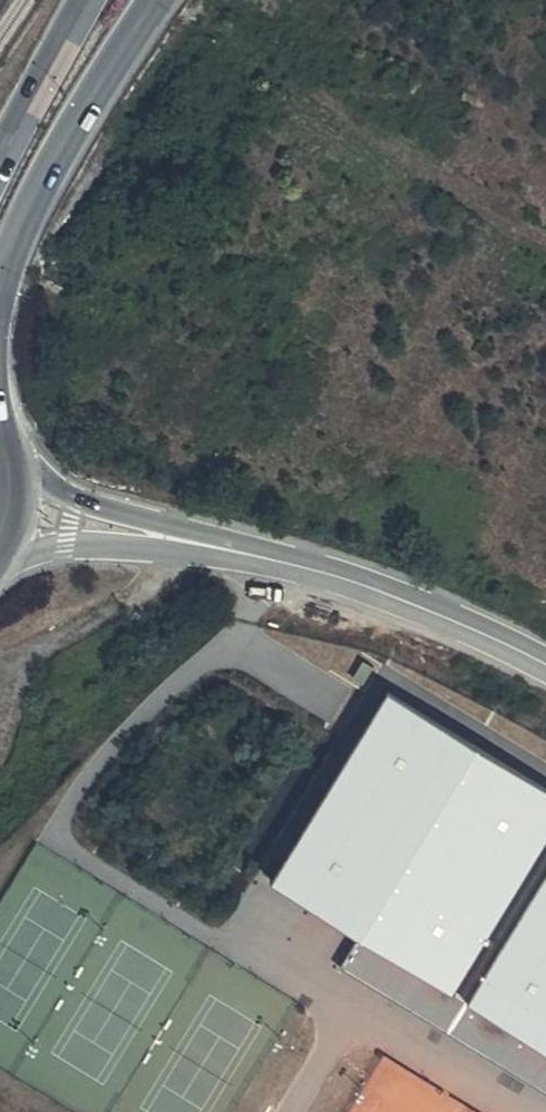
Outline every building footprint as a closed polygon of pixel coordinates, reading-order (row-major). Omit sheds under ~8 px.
[(371,682),(367,690),(380,697),(279,880),(365,927),(341,971),(545,1083),(545,777),(371,682)]
